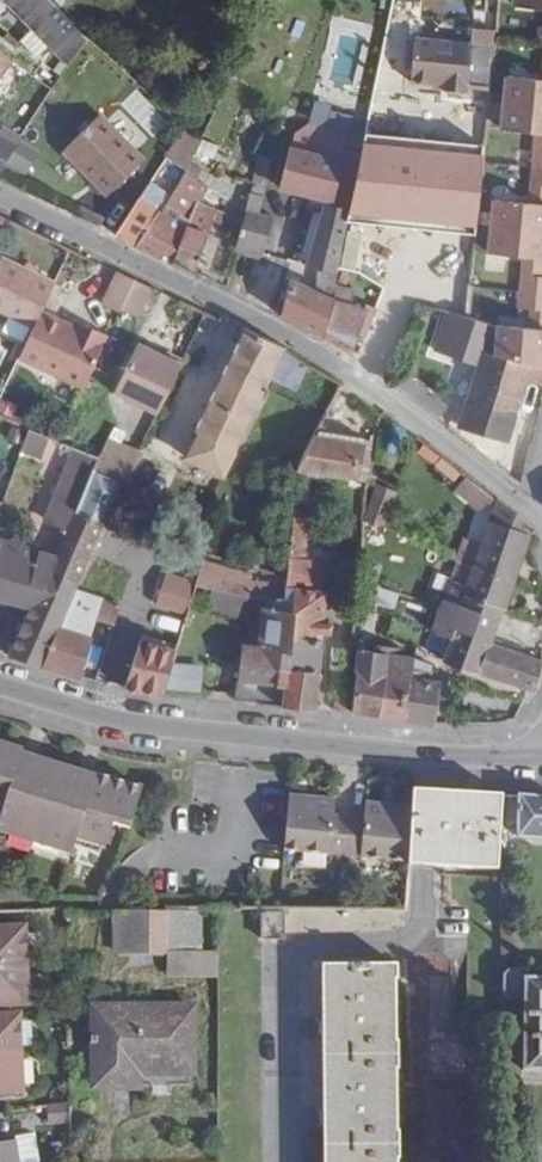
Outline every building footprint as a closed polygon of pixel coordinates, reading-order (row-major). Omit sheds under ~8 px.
[(53,0),(9,0),(35,29),(67,65),(86,36),(53,0)] [(491,88),(496,28),(473,26),(472,41),(416,35),(412,79),(445,82),(444,87),(468,89),(468,85),(491,88)] [(67,65),(35,29),(21,40),(58,80),(67,65)] [(13,56),(0,45),(0,72),(13,56)] [(506,70),(501,123),(534,126),(541,127),(541,75),(537,74),(506,70)] [(113,190),(143,160),(100,116),(65,151),(90,176),(96,171),(113,190)] [(293,146),(342,159),(349,131),(310,122),(297,131),(293,146)] [(534,126),(533,145),(541,146),(541,127),(534,126)] [(187,127),(168,156),(186,169),(189,163),(200,139),(187,127)] [(18,145),(1,135),(0,137),(0,173),(18,145)] [(27,172),(40,149),(22,139),(9,162),(27,172)] [(212,161),(218,147),(201,139),(195,152),(212,161)] [(533,145),(530,179),(541,180),(541,146),(533,145)] [(331,200),(342,159),(293,146),(284,186),(331,200)] [(247,209),(257,212),(266,183),(273,162),(263,158),(255,184),(256,185),(254,195),(252,194),(247,209)] [(203,169),(189,163),(186,169),(184,173),(197,180),(203,169)] [(96,171),(90,176),(108,195),(113,190),(96,171)] [(197,203),(206,185),(197,180),(184,173),(168,205),(188,217),(185,224),(173,261),(195,270),(209,230),(219,233),(226,212),(197,203)] [(530,179),(528,197),(541,198),(541,180),(530,179)] [(495,194),(490,249),(522,251),(541,253),(541,198),(528,197),(495,194)] [(140,245),(161,210),(162,209),(141,196),(115,233),(140,245)] [(173,261),(185,224),(162,209),(161,210),(140,245),(173,261)] [(273,215),(257,212),(247,209),(236,246),(239,247),(264,252),(273,215)] [(339,266),(339,263),(349,216),(330,212),(325,226),(320,224),(308,263),(319,265),(318,274),(338,279),(339,266)] [(364,220),(349,216),(339,263),(339,266),(354,272),(364,220)] [(541,258),(541,253),(522,251),(521,270),(541,272),(541,258)] [(0,260),(0,310),(34,326),(42,309),(55,282),(1,257),(0,260)] [(119,270),(104,302),(120,310),(121,308),(135,278),(119,270)] [(541,306),(541,272),(521,270),(517,304),(529,305),(541,306)] [(337,292),(338,279),(318,274),(318,283),(320,290),(292,277),(282,314),(323,336),(337,292)] [(152,286),(135,278),(121,308),(138,316),(152,286)] [(342,287),(341,293),(337,292),(323,336),(322,339),(348,354),(357,333),(367,337),(376,315),(379,309),(369,305),(369,309),(353,305),(357,291),(342,287)] [(529,305),(526,326),(541,327),(541,306),(529,305)] [(34,326),(20,355),(85,385),(109,334),(87,323),(84,328),(74,323),(42,309),(34,326)] [(77,318),(74,323),(84,328),(87,323),(77,318)] [(461,427),(509,443),(525,377),(528,365),(493,354),(495,326),(472,320),(460,357),(481,364),(461,427)] [(496,323),(493,354),(528,365),(525,377),(541,381),(541,366),(540,366),(541,353),(541,327),(526,326),(496,323)] [(187,455),(224,473),(287,346),(245,325),(243,327),(195,429),(198,430),(187,455)] [(137,340),(113,389),(156,410),(180,362),(164,354),(137,340)] [(166,350),(164,354),(180,362),(182,358),(166,350)] [(422,388),(414,399),(435,415),(443,404),(422,388)] [(22,422),(7,416),(0,435),(0,480),(22,422)] [(45,448),(51,434),(29,425),(21,449),(42,457),(45,448)] [(69,458),(75,444),(60,438),(51,434),(45,448),(69,458)] [(108,434),(100,454),(94,468),(122,480),(128,466),(136,447),(108,434)] [(316,435),(297,469),(299,470),(358,479),(363,442),(316,435)] [(370,471),(375,445),(363,442),(358,479),(367,481),(369,481),(370,471)] [(94,468),(100,454),(75,444),(69,458),(45,517),(69,529),(77,509),(94,468)] [(58,554),(48,575),(76,586),(105,520),(108,521),(124,481),(122,480),(94,468),(77,509),(69,529),(58,554)] [(494,493),(492,493),(482,485),(467,473),(456,488),(482,508),(494,493)] [(386,524),(399,491),(378,483),(365,517),(383,522),(386,524)] [(469,594),(504,607),(530,529),(532,525),(498,497),(483,541),(470,583),(451,577),(443,597),(465,604),(469,594)] [(309,557),(312,518),(295,516),(293,516),(289,563),(308,564),(306,588),(324,590),(327,559),(309,557)] [(470,583),(483,541),(467,536),(457,560),(451,577),(470,583)] [(0,537),(0,595),(32,604),(9,653),(45,664),(60,625),(74,590),(76,586),(48,575),(58,554),(0,537)] [(198,582),(212,586),(244,592),(246,580),(248,570),(227,564),(203,559),(198,582)] [(324,590),(306,588),(308,564),(289,563),(287,583),(285,595),(291,597),(282,705),(317,708),(324,631),(332,632),(334,620),(325,620),(327,590),(324,590)] [(380,585),(384,578),(361,569),(360,578),(380,585)] [(198,582),(166,572),(156,602),(189,612),(192,603),(197,588),(198,582)] [(246,580),(244,592),(261,594),(285,595),(287,583),(246,580)] [(244,592),(212,586),(211,593),(209,607),(250,616),(250,610),(260,611),(261,594),(244,592)] [(209,607),(211,593),(197,588),(192,603),(209,607)] [(74,590),(60,625),(45,664),(77,674),(97,617),(103,599),(74,590)] [(405,604),(408,594),(397,591),(394,600),(405,604)] [(541,659),(492,641),(504,607),(469,594),(465,604),(443,597),(440,607),(432,632),(450,637),(442,660),(534,691),(541,659)] [(282,705),(291,597),(285,595),(278,595),(277,607),(263,605),(262,624),(259,643),(243,642),(239,678),(238,696),(263,699),(262,703),(282,705)] [(115,624),(121,605),(103,599),(97,617),(115,624)] [(243,642),(259,643),(262,624),(251,623),(243,642)] [(142,637),(126,689),(163,693),(177,648),(142,637)] [(402,656),(357,645),(349,711),(434,722),(440,681),(430,680),(431,670),(401,665),(402,656)] [(171,687),(201,690),(204,664),(174,661),(171,687)] [(5,814),(1,826),(0,831),(0,835),(12,838),(26,842),(29,836),(49,843),(47,848),(61,852),(72,857),(75,850),(79,836),(92,841),(91,845),(103,849),(107,851),(115,826),(131,831),(144,788),(98,775),(96,778),(23,755),(25,751),(0,744),(0,812),(5,814)] [(501,829),(502,799),(426,796),(410,795),(409,810),(408,821),(406,865),(406,869),(424,870),(501,874),(501,829)] [(541,839),(541,796),(521,796),(509,796),(509,825),(521,825),(521,838),(541,839)] [(286,810),(314,813),(315,803),(286,800),(286,810)] [(286,810),(282,856),(345,861),(347,821),(332,819),(332,805),(315,803),(314,813),(286,810)] [(347,821),(345,861),(406,865),(408,821),(380,819),(380,808),(363,807),(362,822),(347,821)] [(408,821),(409,810),(380,808),(380,819),(408,821)] [(29,836),(26,842),(12,838),(11,846),(57,860),(61,852),(47,848),(49,843),(29,836)] [(92,841),(79,836),(75,850),(100,858),(103,849),(91,845),(92,841)] [(121,920),(121,958),(169,957),(203,957),(202,911),(169,912),(170,919),(121,920)] [(203,957),(219,957),(219,911),(202,911),(203,957)] [(284,942),(284,917),(260,916),(261,943),(284,942)] [(0,926),(0,966),(26,965),(24,925),(0,926)] [(219,957),(203,957),(169,957),(170,979),(220,979),(219,957)] [(0,966),(0,1016),(19,1015),(28,1014),(26,965),(0,966)] [(395,967),(322,969),(326,1161),(400,1161),(395,967)] [(503,981),(504,996),(514,1003),(527,1003),(527,1074),(541,1074),(541,983),(527,983),(527,973),(510,973),(503,981)] [(197,1077),(196,1012),(98,1013),(99,1077),(197,1077)] [(20,1053),(19,1015),(0,1016),(0,1054),(20,1053)] [(0,1054),(0,1094),(22,1093),(20,1053),(0,1054)] [(18,1142),(0,1146),(0,1161),(22,1161),(18,1142)]
